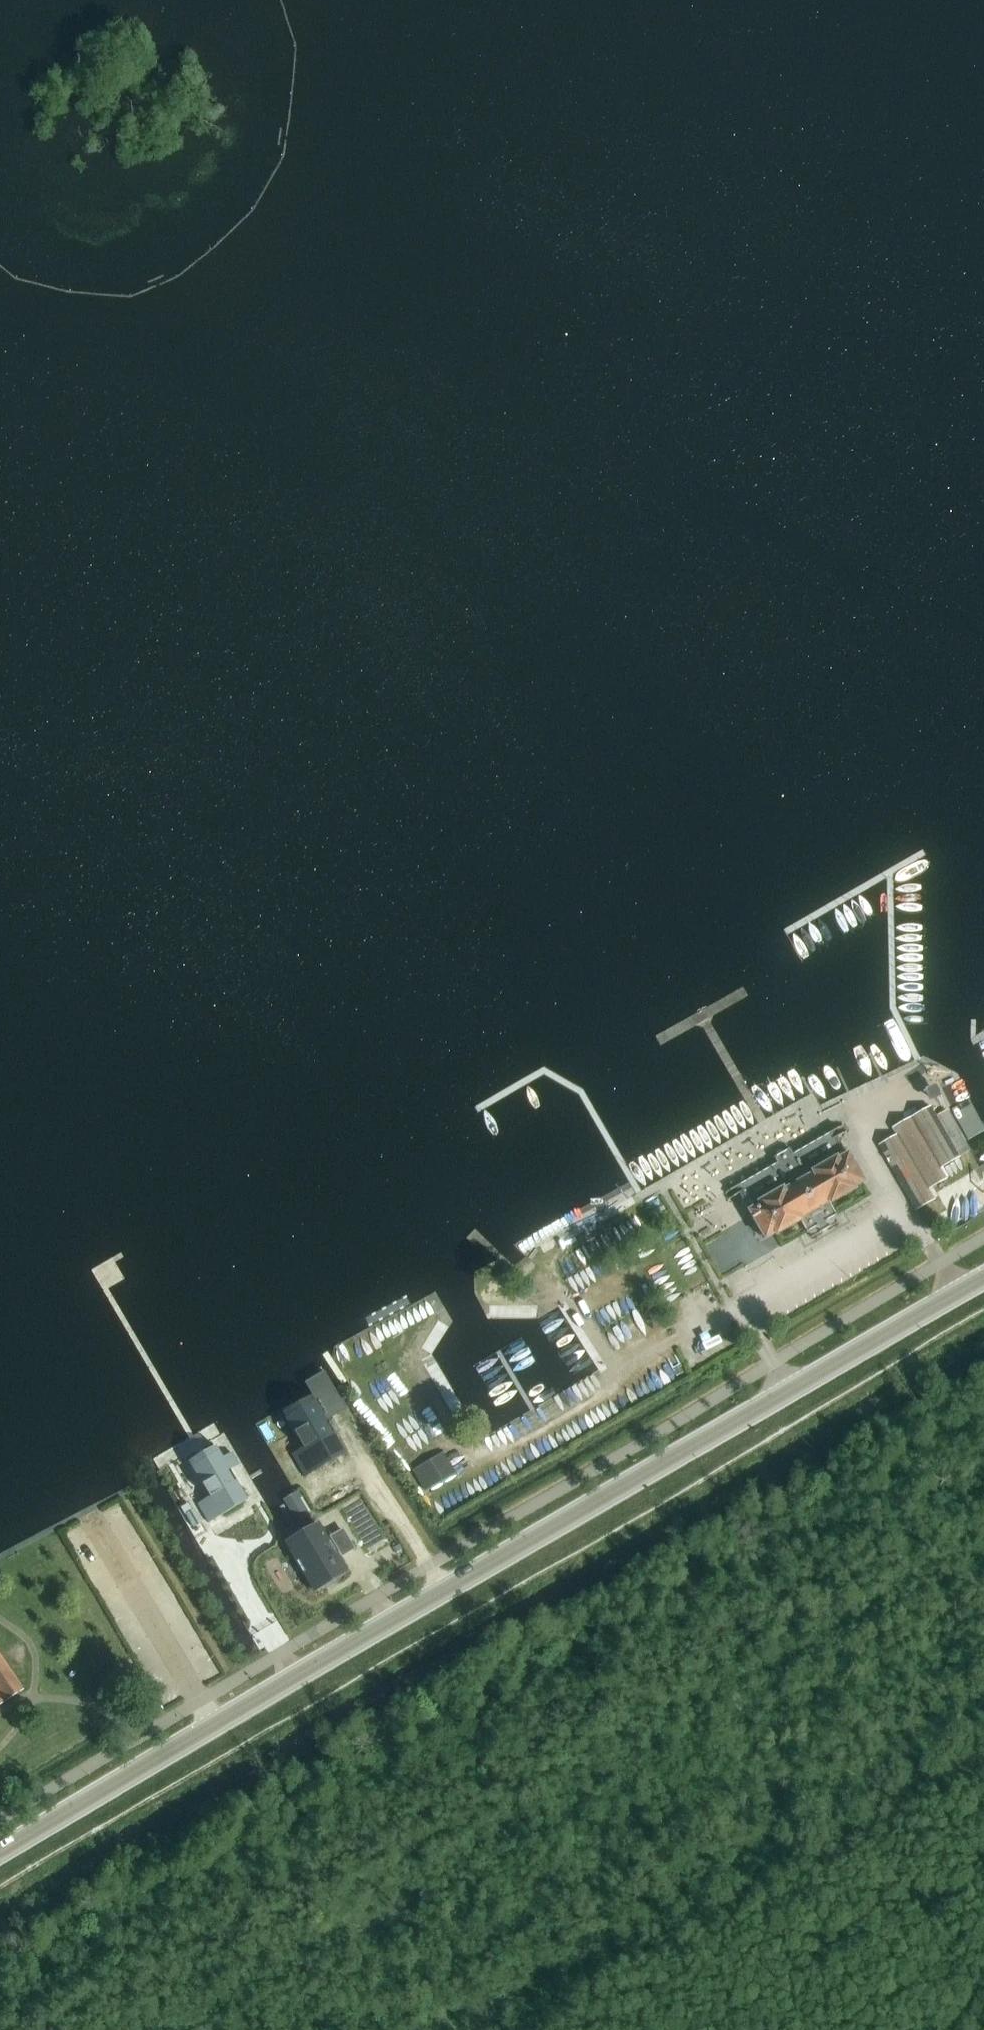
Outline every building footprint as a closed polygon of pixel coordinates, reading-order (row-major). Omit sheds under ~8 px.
[(935,1087),(925,1092),(930,1102),(940,1097),(935,1087)] [(931,1107),(911,1118),(940,1168),(959,1157),(931,1107)] [(893,1128),(897,1135),(928,1189),(946,1179),(940,1168),(911,1118),(893,1128)] [(777,1163),(725,1193),(729,1199),(739,1194),(749,1211),(748,1211),(765,1239),(775,1233),(776,1235),(800,1221),(807,1232),(806,1232),(810,1238),(811,1238),(839,1222),(838,1222),(840,1221),(837,1215),(836,1215),(830,1204),(854,1190),(853,1189),(864,1183),(837,1138),(847,1132),(843,1125),(792,1155),(786,1145),(771,1153),(777,1163)] [(934,1199),(928,1189),(897,1135),(879,1146),(916,1210),(934,1199)] [(317,1405),(287,1423),(305,1452),(293,1459),(307,1482),(348,1457),(317,1405)] [(219,1452),(191,1468),(209,1498),(198,1505),(208,1523),(247,1500),(219,1452)] [(414,1470),(426,1492),(456,1476),(444,1454),(414,1470)] [(194,1510),(186,1515),(193,1528),(202,1523),(194,1510)] [(323,1530),(289,1551),(311,1589),(346,1569),(323,1530)]
